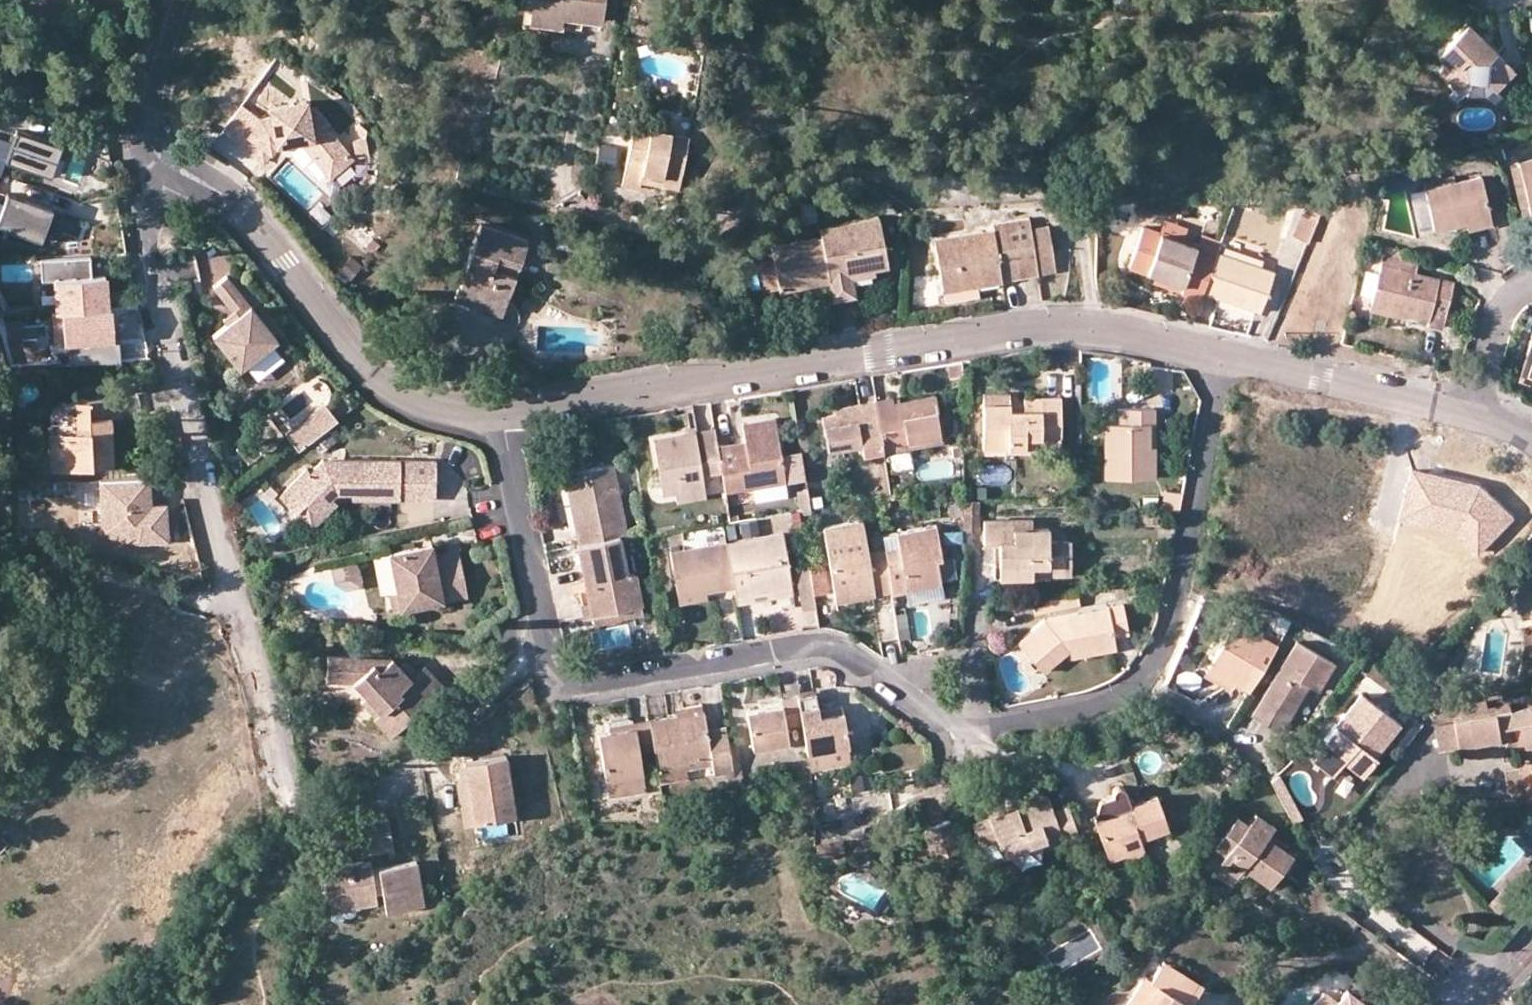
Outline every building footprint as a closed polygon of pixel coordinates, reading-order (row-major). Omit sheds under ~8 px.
[(580,28),(581,19),(602,22),(605,0),(517,0),(532,10),(530,21),(580,28)] [(1456,87),(1466,77),(1481,78),(1493,89),(1512,68),(1462,22),(1433,54),(1442,61),(1436,69),(1456,87)] [(280,134),(288,133),(292,137),(293,141),(303,141),(333,179),(354,163),(322,120),(312,117),(309,109),(272,107),(272,117),(262,117),(244,141),(265,157),(279,140),(280,134)] [(197,140),(207,148),(220,130),(210,123),(197,140)] [(689,135),(634,125),(623,184),(640,187),(642,178),(643,171),(681,179),(689,135)] [(0,137),(0,175),(1,176),(6,161),(45,174),(56,143),(15,130),(11,141),(0,137)] [(595,146),(600,201),(620,199),(614,144),(595,146)] [(1520,163),(1529,203),(1531,217),(1531,157),(1519,160),(1520,163)] [(1520,205),(1529,203),(1520,163),(1511,166),(1520,205)] [(643,171),(642,178),(679,186),(681,179),(643,171)] [(1432,223),(1433,227),(1465,221),(1466,227),(1492,221),(1481,175),(1455,182),(1425,188),(1432,223)] [(1455,182),(1453,176),(1424,182),(1425,188),(1455,182)] [(1419,226),(1432,223),(1425,188),(1412,191),(1419,226)] [(7,194),(4,205),(0,216),(0,227),(38,240),(49,207),(7,194)] [(1110,202),(1097,202),(1097,218),(1111,218),(1110,202)] [(53,209),(49,207),(38,240),(42,241),(53,209)] [(1293,234),(1309,241),(1323,207),(1305,207),(1293,234)] [(820,225),(821,236),(828,272),(874,264),(887,262),(880,215),(820,225)] [(944,288),(978,283),(1038,274),(1031,223),(1030,216),(994,222),(994,229),(936,238),(944,288)] [(1166,218),(1161,230),(1184,239),(1189,225),(1166,218)] [(1050,221),(1031,223),(1038,274),(1057,271),(1050,221)] [(460,284),(507,301),(527,240),(480,224),(460,284)] [(1216,249),(1198,244),(1184,239),(1161,230),(1143,224),(1128,265),(1156,275),(1184,284),(1181,291),(1199,297),(1201,290),(1216,249)] [(1219,242),(1220,239),(1202,232),(1198,244),(1216,249),(1219,242)] [(771,245),(779,285),(829,277),(828,272),(821,236),(771,245)] [(1252,255),(1256,243),(1241,238),(1237,249),(1252,255)] [(367,247),(374,253),(381,244),(374,239),(367,247)] [(1216,249),(1201,290),(1259,311),(1273,270),(1250,262),(1252,255),(1237,249),(1219,242),(1216,249)] [(1454,281),(1415,271),(1417,261),(1400,256),(1402,248),(1386,244),(1371,303),(1428,318),(1427,322),(1442,326),(1443,321),(1454,281)] [(89,255),(41,258),(42,282),(53,281),(55,311),(106,307),(105,274),(90,275),(89,255)] [(830,282),(851,278),(869,275),(869,272),(875,270),(874,264),(828,272),(829,277),(830,282)] [(226,312),(230,317),(216,329),(242,363),(280,333),(229,269),(216,279),(235,304),(226,312)] [(1156,275),(1153,281),(1181,291),(1184,284),(1156,275)] [(830,282),(832,295),(852,292),(851,278),(830,282)] [(944,288),(945,299),(980,293),(978,283),(944,288)] [(460,284),(456,297),(503,312),(507,301),(460,284)] [(114,315),(54,319),(56,349),(117,345),(114,315)] [(1531,373),(1531,336),(1519,368),(1531,373)] [(962,360),(949,362),(950,378),(963,377),(962,360)] [(1024,400),(1024,408),(1011,408),(1011,400),(1011,390),(984,390),(984,448),(1024,448),(1024,436),(1040,436),(1061,436),(1061,395),(1024,394),(1024,400)] [(914,468),(911,446),(943,441),(936,395),(893,401),(892,396),(876,399),(884,450),(891,449),(894,471),(914,468)] [(114,465),(112,417),(122,417),(121,398),(76,401),(76,402),(58,402),(50,410),(52,432),(51,432),(53,468),(53,469),(114,465)] [(857,402),(858,411),(834,414),(822,417),(828,450),(862,445),(863,453),(884,450),(876,399),(857,402)] [(832,405),(834,414),(858,411),(857,402),(832,405)] [(334,419),(321,404),(288,432),(301,447),(334,419)] [(1126,422),(1104,422),(1105,476),(1155,476),(1155,447),(1149,448),(1148,421),(1155,421),(1155,407),(1126,407),(1126,422)] [(742,420),(743,429),(776,424),(775,415),(742,420)] [(787,494),(784,479),(776,424),(743,429),(744,439),(746,446),(736,448),(734,441),(718,443),(722,469),(725,489),(754,484),(756,500),(787,494)] [(718,443),(715,427),(653,436),(661,491),(676,488),(703,484),(701,473),(722,469),(718,443)] [(1024,436),(1024,448),(1041,448),(1040,436),(1024,436)] [(734,441),(736,448),(746,446),(744,439),(734,441)] [(847,447),(828,450),(831,471),(850,468),(847,447)] [(368,497),(440,499),(441,461),(329,458),(316,470),(313,467),(286,495),(302,511),(313,500),(323,510),(337,495),(341,491),(358,491),(368,492),(368,497)] [(573,468),(576,483),(582,521),(577,523),(580,541),(619,534),(628,533),(615,461),(573,468)] [(1475,557),(1514,519),(1480,488),(1407,465),(1400,524),(1455,537),(1475,557)] [(147,478),(98,481),(101,532),(127,542),(170,540),(167,501),(149,502),(147,478)] [(576,483),(570,484),(577,523),(582,521),(576,483)] [(676,488),(677,501),(705,496),(703,484),(676,488)] [(810,493),(798,495),(801,508),(812,507),(810,493)] [(337,495),(323,510),(328,515),(343,500),(337,495)] [(862,518),(823,525),(835,593),(873,586),(874,593),(891,590),(884,548),(868,551),(862,518)] [(999,541),(1000,564),(1032,564),(1032,575),(1048,575),(1049,572),(1071,572),(1071,539),(1049,539),(1049,527),(1032,527),(1032,518),(984,518),(984,541),(999,541)] [(726,542),(737,540),(734,523),(724,524),(726,542)] [(941,554),(936,523),(896,529),(882,532),(892,592),(908,589),(907,587),(940,581),(937,555),(941,554)] [(737,540),(726,542),(734,584),(736,594),(791,585),(783,531),(737,540)] [(580,541),(579,542),(589,595),(592,610),(639,601),(633,571),(626,573),(619,534),(580,541)] [(726,542),(670,551),(677,594),(705,589),(734,584),(726,542)] [(421,547),(422,552),(438,549),(437,544),(421,547)] [(474,594),(464,549),(439,555),(438,549),(422,552),(421,547),(395,552),(403,591),(403,593),(412,591),(415,607),(474,594)] [(1032,575),(1032,564),(1000,564),(1000,575),(1032,575)] [(826,589),(823,567),(810,569),(814,592),(826,589)] [(810,569),(798,571),(804,611),(817,609),(814,592),(810,569)] [(940,581),(907,587),(908,589),(910,600),(943,595),(940,581)] [(736,594),(737,602),(793,593),(791,585),(736,594)] [(874,593),(873,586),(835,593),(835,599),(874,593)] [(677,594),(678,602),(707,597),(705,589),(677,594)] [(1074,590),(1065,592),(1067,603),(1077,602),(1074,590)] [(399,610),(415,607),(412,591),(403,593),(403,591),(395,592),(399,610)] [(1037,597),(1039,608),(1067,603),(1065,592),(1037,597)] [(589,595),(581,597),(583,612),(592,610),(589,595)] [(592,610),(593,620),(641,611),(639,601),(592,610)] [(1110,613),(1074,620),(1073,612),(1044,617),(1017,639),(1044,670),(1070,648),(1096,643),(1098,651),(1117,647),(1114,635),(1128,632),(1123,602),(1108,605),(1110,613)] [(1110,613),(1108,605),(1073,612),(1074,620),(1110,613)] [(1236,681),(1250,689),(1272,651),(1277,643),(1235,619),(1208,664),(1236,681)] [(1336,662),(1297,640),(1253,714),(1282,730),(1309,686),(1319,692),(1336,662)] [(1070,648),(1071,656),(1098,651),(1096,643),(1070,648)] [(402,663),(394,655),(330,655),(329,680),(355,681),(369,696),(370,697),(376,692),(389,706),(379,716),(377,718),(395,736),(447,685),(426,664),(418,671),(414,676),(402,663)] [(418,671),(406,659),(402,663),(414,676),(418,671)] [(1208,664),(1204,670),(1232,687),(1236,681),(1208,664)] [(1440,679),(1433,674),(1427,680),(1434,686),(1440,679)] [(802,722),(808,752),(849,746),(843,711),(819,715),(818,708),(815,691),(797,694),(802,722)] [(389,706),(376,692),(370,697),(369,696),(364,701),(379,716),(389,706)] [(1397,720),(1363,692),(1315,751),(1337,768),(1343,762),(1362,776),(1377,759),(1374,757),(1393,734),(1401,723),(1397,720)] [(759,708),(747,710),(753,747),(788,742),(786,726),(802,722),(797,694),(781,697),(782,705),(759,708)] [(782,705),(781,697),(758,700),(759,708),(782,705)] [(1489,715),(1486,698),(1451,704),(1454,721),(1489,715)] [(675,708),(676,715),(703,711),(702,703),(675,708)] [(818,708),(819,715),(843,711),(842,704),(818,708)] [(1520,724),(1525,747),(1528,747),(1531,767),(1531,707),(1489,715),(1454,721),(1458,746),(1501,739),(1499,728),(1520,724)] [(655,750),(657,765),(709,757),(711,765),(713,774),(734,770),(730,744),(729,741),(727,725),(705,728),(703,711),(676,715),(650,720),(655,750)] [(610,718),(611,730),(634,726),(633,722),(633,720),(632,715),(610,718)] [(611,730),(599,732),(606,778),(641,771),(638,753),(655,750),(650,720),(649,718),(633,720),(633,722),(634,726),(611,730)] [(1454,721),(1439,724),(1443,749),(1458,746),(1454,721)] [(736,779),(744,778),(738,740),(729,741),(730,744),(734,770),(736,779)] [(808,752),(810,767),(851,760),(849,746),(808,752)] [(1332,773),(1337,768),(1315,751),(1310,756),(1332,773)] [(471,825),(516,817),(506,756),(460,763),(462,778),(471,825)] [(711,765),(709,757),(657,765),(660,782),(687,778),(686,769),(711,765)] [(1357,784),(1362,776),(1343,762),(1337,768),(1357,784)] [(606,778),(609,797),(644,791),(641,771),(606,778)] [(1278,775),(1271,778),(1293,822),(1299,819),(1278,775)] [(881,788),(878,777),(851,783),(853,794),(881,788)] [(462,778),(456,780),(464,826),(471,825),(462,778)] [(1132,802),(1127,788),(1124,787),(1122,786),(1119,787),(1117,788),(1115,790),(1114,792),(1110,794),(1115,808),(1095,815),(1110,858),(1125,852),(1127,857),(1145,850),(1140,837),(1169,826),(1158,793),(1132,802)] [(1048,793),(1017,804),(989,814),(972,820),(981,844),(997,839),(1004,855),(1061,835),(1065,842),(1081,836),(1075,821),(1069,805),(1053,810),(1048,793)] [(1100,797),(1095,815),(1115,808),(1110,794),(1100,797)] [(1017,804),(1015,797),(986,807),(989,814),(1017,804)] [(1269,829),(1275,821),(1257,807),(1251,815),(1269,829)] [(1223,854),(1241,867),(1248,859),(1273,877),(1291,852),(1266,833),(1269,829),(1251,815),(1247,819),(1237,812),(1216,841),(1226,849),(1223,854)] [(357,821),(363,852),(393,847),(387,815),(357,821)] [(951,819),(925,828),(937,858),(963,848),(951,819)] [(375,893),(383,892),(386,910),(424,904),(417,862),(371,870),(369,859),(345,864),(346,870),(324,873),(329,904),(360,898),(362,906),(376,903),(375,893)] [(1489,900),(1500,911),(1514,896),(1503,886),(1489,900)] [(329,904),(330,912),(362,906),(360,898),(329,904)] [(1111,950),(1100,956),(1105,966),(1116,960),(1111,950)] [(1164,957),(1160,964),(1199,988),(1202,982),(1164,957)] [(1160,964),(1152,977),(1185,998),(1190,1002),(1199,988),(1160,964)] [(1185,998),(1152,977),(1146,973),(1125,1004),(1181,1004),(1185,998)] [(1326,990),(1315,1004),(1373,1004),(1350,988),(1340,1001),(1326,990)]
